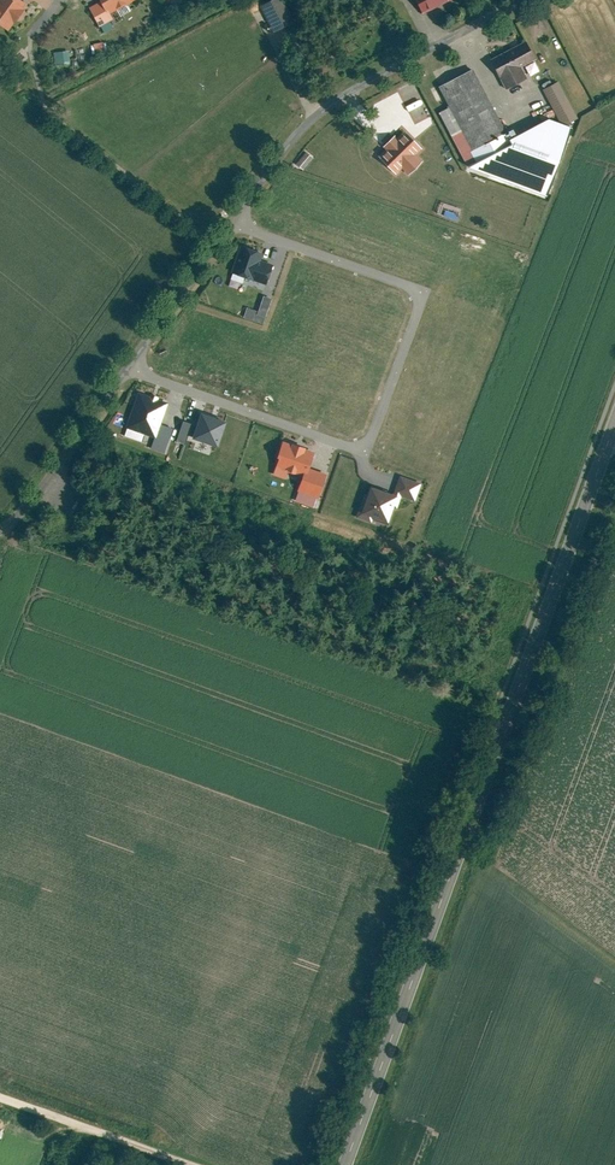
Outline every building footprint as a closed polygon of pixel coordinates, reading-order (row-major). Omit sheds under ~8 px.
[(25,3),(21,0),(0,0),(0,27),(5,30),(25,3)] [(109,12),(131,0),(98,0),(86,6),(97,25),(99,24),(103,31),(112,26),(108,19),(112,17),(109,12)] [(419,12),(442,0),(413,0),(419,12)] [(293,43),(299,55),(312,49),(306,37),(293,43)] [(525,40),(491,58),(508,89),(527,79),(521,66),(535,59),(525,40)] [(102,41),(92,43),(93,51),(103,49),(102,41)] [(395,43),(388,47),(392,54),(399,50),(395,43)] [(70,62),(68,50),(54,51),(56,64),(70,62)] [(535,62),(526,66),(530,75),(539,70),(535,62)] [(480,146),(485,155),(509,143),(472,68),(437,85),(448,106),(438,111),(450,134),(459,129),(470,151),(480,146)] [(575,115),(557,80),(542,88),(561,123),(575,115)] [(571,128),(547,119),(509,139),(511,144),(471,167),(546,196),(571,128)] [(423,149),(402,128),(374,155),(395,177),(402,171),(407,177),(424,161),(417,154),(423,149)] [(261,254),(239,247),(230,274),(266,285),(272,266),(259,261),(261,254)] [(270,299),(264,297),(259,312),(247,308),(243,318),(262,324),(270,299)] [(167,401),(135,391),(123,430),(154,440),(152,446),(164,449),(170,429),(160,426),(167,401)] [(225,422),(200,414),(192,439),(217,447),(225,422)] [(178,440),(187,443),(195,422),(186,419),(178,440)] [(315,451),(281,440),(269,474),(284,479),(287,471),(302,476),(298,488),(318,494),(325,474),(309,469),(315,451)] [(420,483),(399,476),(392,495),(371,488),(364,511),(387,519),(395,496),(414,503),(420,483)]
